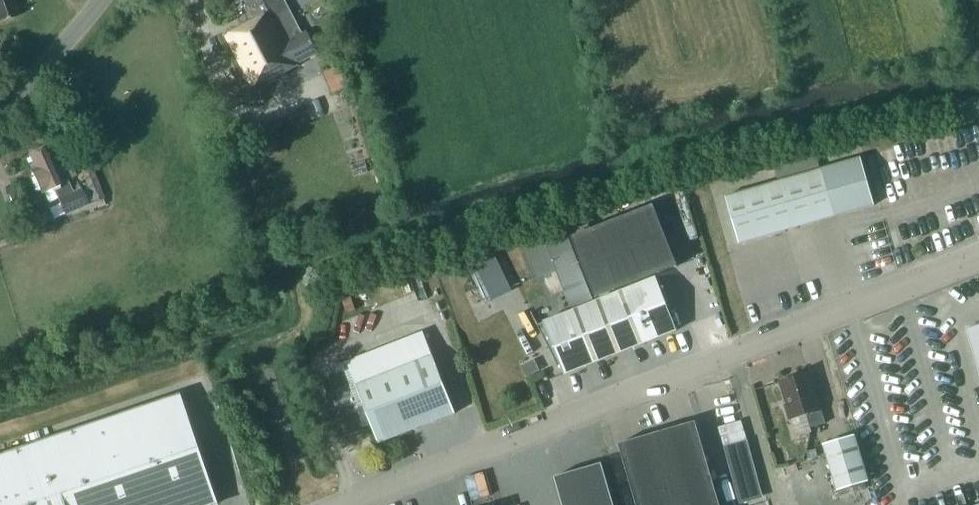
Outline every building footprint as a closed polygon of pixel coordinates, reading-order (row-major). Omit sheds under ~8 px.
[(16,16),(11,0),(0,0),(0,21),(16,16)] [(222,35),(252,92),(287,74),(286,72),(301,65),(319,55),(306,31),(288,40),(276,17),(290,10),(285,0),(244,0),(249,9),(249,10),(253,19),(222,35)] [(329,92),(350,86),(343,64),(323,70),(329,92)] [(62,183),(45,147),(27,155),(34,170),(30,172),(40,194),(52,188),(65,215),(88,205),(80,189),(72,193),(67,181),(62,183)] [(861,159),(726,197),(740,243),(874,205),(861,159)] [(90,167),(80,171),(93,203),(102,199),(104,199),(90,167)] [(544,321),(538,324),(532,311),(531,312),(557,364),(558,364),(558,363),(560,362),(564,374),(678,329),(657,277),(629,288),(628,285),(678,265),(654,204),(572,236),(596,297),(616,289),(618,292),(594,302),(572,310),(544,321)] [(572,310),(594,302),(578,261),(559,268),(545,232),(523,241),(537,277),(556,270),(572,310)] [(969,329),(978,364),(978,326),(969,329)] [(379,442),(455,412),(433,354),(356,384),(351,369),(322,378),(341,438),(365,430),(365,429),(373,426),(379,442)] [(789,419),(806,414),(810,428),(826,423),(821,408),(819,408),(809,373),(781,382),(787,402),(784,403),(789,419)] [(217,503),(180,394),(0,455),(0,504),(212,504),(217,503)] [(695,422),(618,444),(636,504),(719,504),(695,422)] [(868,481),(854,435),(823,444),(837,491),(868,481)] [(555,477),(563,504),(614,504),(602,463),(555,477)]
